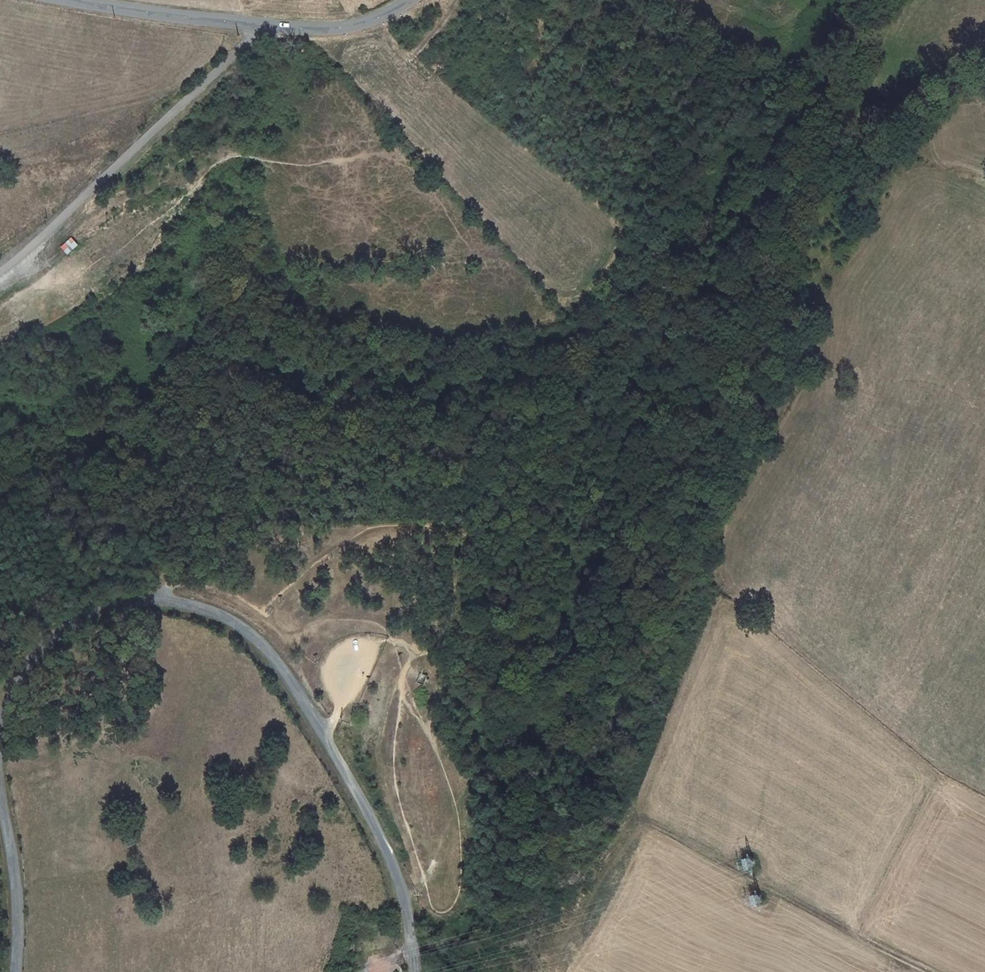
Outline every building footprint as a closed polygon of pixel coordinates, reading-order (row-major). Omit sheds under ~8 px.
[(424,685),(428,676),(420,673),(417,682),(424,685)]
